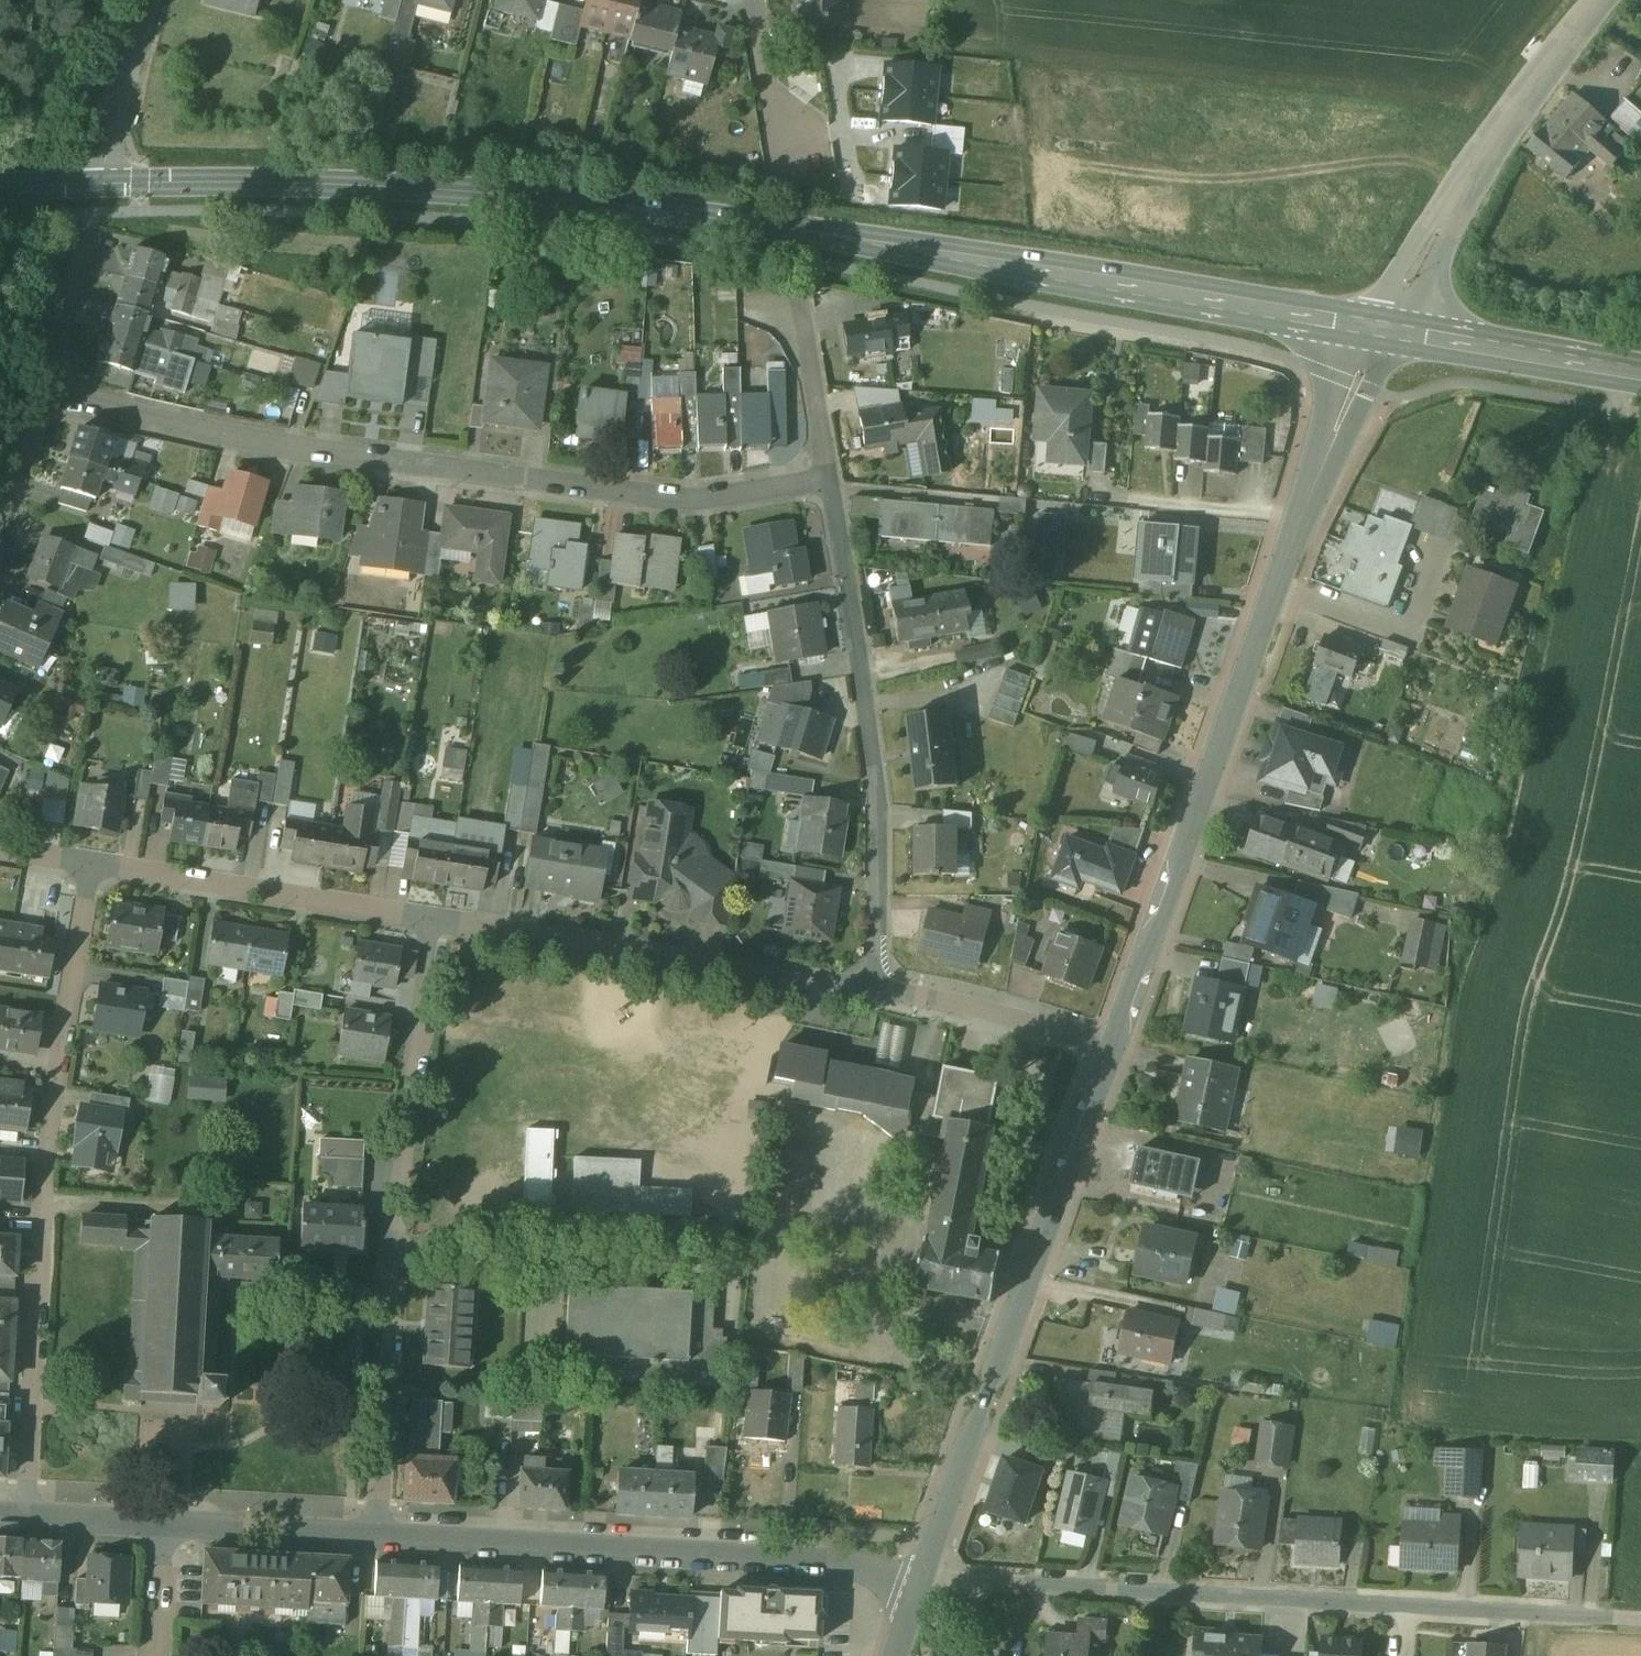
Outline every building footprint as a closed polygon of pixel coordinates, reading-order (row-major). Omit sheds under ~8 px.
[(207,3),(256,15),(259,0),(207,0),(207,3)] [(380,20),(394,23),(397,14),(400,0),(384,0),(380,20)] [(397,14),(411,18),(415,3),(414,3),(415,0),(400,0),(397,14)] [(414,3),(415,3),(448,12),(451,0),(415,0),(414,3)] [(502,12),(536,20),(539,21),(544,0),(505,0),(502,12)] [(544,0),(539,21),(536,20),(533,36),(550,40),(559,5),(559,4),(544,0)] [(584,12),(580,26),(581,26),(605,32),(613,0),(587,0),(584,12)] [(605,32),(630,38),(638,4),(639,4),(640,0),(613,0),(605,32)] [(796,30),(823,29),(823,25),(824,24),(824,22),(842,21),(841,0),(794,0),(796,30)] [(639,4),(638,4),(630,38),(629,41),(672,51),(677,32),(681,15),(639,4)] [(572,8),(559,5),(550,40),(563,43),(572,8)] [(572,8),(563,43),(576,46),(581,26),(580,26),(584,12),(572,8)] [(731,33),(717,29),(714,41),(715,41),(712,55),(725,58),(731,33)] [(714,41),(677,32),(672,51),(666,76),(683,80),(684,77),(705,82),(712,55),(715,41),(714,41)] [(883,93),(935,97),(937,69),(885,64),(883,93)] [(816,72),(806,73),(807,82),(817,81),(816,72)] [(932,126),(935,97),(883,93),(880,121),(932,126)] [(1574,93),(1527,148),(1567,180),(1590,151),(1603,136),(1598,131),(1607,121),(1574,93)] [(1626,99),(1610,118),(1628,133),(1640,118),(1640,112),(1626,99)] [(1603,136),(1590,151),(1612,169),(1624,154),(1603,136)] [(892,177),(944,182),(947,154),(895,149),(892,177)] [(942,211),(944,182),(892,177),(890,206),(942,211)] [(166,259),(131,248),(122,278),(158,288),(161,276),(166,259)] [(247,270),(205,258),(199,280),(194,298),(218,305),(221,293),(230,295),(233,285),(242,288),(247,270)] [(199,280),(180,274),(178,281),(161,276),(158,288),(194,298),(199,280)] [(158,288),(122,278),(114,306),(150,316),(155,300),(158,288)] [(194,298),(158,288),(155,300),(172,305),(170,311),(189,317),(194,298)] [(218,305),(194,298),(189,317),(213,323),(210,333),(234,340),(242,312),(218,305)] [(150,316),(114,306),(107,334),(178,354),(179,351),(183,352),(182,355),(191,358),(192,358),(196,347),(197,340),(164,331),(162,336),(149,332),(145,333),(150,316)] [(942,309),(909,306),(912,325),(941,327),(942,309)] [(362,336),(407,342),(408,336),(410,321),(364,315),(362,336)] [(903,318),(843,327),(848,354),(864,351),(865,357),(890,353),(888,340),(906,337),(903,318)] [(178,354),(107,334),(98,364),(134,374),(139,356),(142,359),(154,363),(150,376),(171,382),(178,354)] [(362,336),(354,335),(347,376),(345,398),(401,406),(406,375),(411,343),(407,342),(362,336)] [(408,336),(407,342),(411,343),(406,375),(431,379),(437,341),(408,336)] [(209,350),(196,347),(192,358),(192,359),(205,364),(209,350)] [(226,355),(209,350),(205,364),(222,369),(226,355)] [(205,364),(192,359),(192,358),(191,358),(185,377),(199,382),(205,364)] [(321,365),(299,359),(292,383),(314,390),(321,365)] [(560,362),(547,360),(546,367),(543,388),(556,390),(560,362)] [(546,367),(512,363),(509,381),(489,379),(483,423),(513,427),(514,420),(538,423),(543,388),(546,367)] [(640,365),(624,364),(622,390),(638,391),(640,365)] [(724,399),(696,399),(696,424),(697,440),(727,440),(727,425),(740,424),(740,399),(739,366),(723,366),(724,399)] [(769,398),(740,399),(740,424),(741,440),(771,439),(771,424),(786,423),(785,370),(768,371),(769,398)] [(678,403),(652,404),(653,445),(682,445),(681,424),(696,424),(696,399),(695,372),(678,373),(678,403)] [(345,398),(347,376),(326,373),(314,403),(343,407),(345,398)] [(279,402),(292,406),(297,387),(284,384),(279,402)] [(1091,395),(1041,390),(1037,439),(1052,440),(1050,461),(1085,464),(1091,395)] [(624,396),(582,391),(581,397),(579,397),(576,423),(578,424),(577,434),(616,439),(617,428),(620,429),(624,396)] [(896,393),(863,392),(867,412),(898,406),(896,393)] [(994,401),(971,399),(970,422),(1010,426),(1012,410),(994,409),(994,401)] [(1150,406),(1137,404),(1134,435),(1147,436),(1149,414),(1150,406)] [(867,412),(859,413),(865,449),(906,442),(906,439),(916,437),(923,477),(947,473),(937,412),(902,418),(900,406),(898,406),(867,412)] [(1149,414),(1147,436),(1146,449),(1176,452),(1179,426),(1180,417),(1149,414)] [(786,423),(771,424),(771,439),(771,447),(787,446),(786,423)] [(1240,426),(1211,424),(1210,424),(1210,428),(1210,429),(1209,437),(1207,463),(1206,463),(1205,472),(1236,475),(1237,462),(1239,440),(1240,427),(1240,426)] [(1179,426),(1176,452),(1175,461),(1206,463),(1207,463),(1209,437),(1210,429),(1210,428),(1179,426)] [(1267,429),(1240,427),(1239,440),(1237,462),(1264,464),(1267,429)] [(115,440),(78,429),(69,459),(106,471),(109,460),(115,440)] [(154,449),(129,442),(123,460),(146,467),(148,467),(154,449)] [(1105,473),(1108,444),(1092,443),(1089,472),(1105,473)] [(106,471),(69,459),(61,488),(92,497),(97,499),(102,482),(106,471)] [(123,460),(120,459),(119,463),(109,460),(106,471),(147,483),(149,479),(142,477),(146,467),(123,460)] [(147,483),(106,471),(102,482),(113,485),(111,489),(137,497),(140,486),(146,488),(147,483)] [(243,480),(228,476),(223,493),(217,516),(222,518),(254,527),(266,484),(244,478),(243,480)] [(1515,484),(1496,477),(1491,490),(1487,489),(1476,518),(1513,531),(1507,546),(1528,553),(1542,514),(1525,508),(1529,498),(1512,492),(1515,484)] [(171,514),(177,491),(153,484),(146,506),(171,514)] [(208,488),(197,526),(217,532),(222,518),(217,516),(223,493),(208,488)] [(92,497),(64,489),(59,504),(88,513),(92,497)] [(344,495),(298,489),(296,505),(293,526),(320,530),(319,537),(338,540),(344,495)] [(177,495),(175,511),(194,513),(195,497),(177,495)] [(1027,500),(1000,497),(999,512),(1025,515),(1027,500)] [(421,505),(382,500),(371,529),(361,557),(361,559),(410,565),(413,565),(418,530),(421,505)] [(937,505),(881,500),(878,536),(934,541),(937,505)] [(1444,509),(1420,500),(1410,526),(1435,535),(1444,509)] [(296,505),(281,503),(277,530),(292,532),(293,526),(296,505)] [(992,510),(937,505),(934,541),(989,547),(992,510)] [(509,516),(446,508),(443,534),(441,546),(443,546),(479,551),(475,580),(499,583),(509,516)] [(1444,509),(1435,535),(1449,540),(1458,514),(1444,509)] [(1038,546),(1057,547),(1059,512),(1039,511),(1038,546)] [(1166,515),(1141,512),(1139,525),(1165,528),(1166,515)] [(1458,514),(1449,540),(1466,546),(1476,520),(1458,514)] [(578,525),(536,519),(530,562),(548,565),(547,570),(551,570),(549,586),(580,590),(586,547),(575,545),(578,525)] [(1367,558),(1359,579),(1350,575),(1344,591),(1342,590),(1341,591),(1386,608),(1401,569),(1396,568),(1410,529),(1387,520),(1385,526),(1370,520),(1366,533),(1353,528),(1345,550),(1367,558)] [(114,522),(113,528),(85,522),(82,536),(129,546),(133,526),(114,522)] [(791,522),(746,530),(754,573),(775,569),(778,583),(807,578),(803,550),(796,551),(791,522)] [(1195,531),(1139,526),(1139,527),(1149,528),(1147,547),(1142,546),(1139,579),(1162,581),(1190,584),(1195,531)] [(371,529),(358,528),(348,556),(361,557),(371,529)] [(430,532),(418,530),(413,565),(410,565),(409,573),(424,575),(430,532)] [(443,534),(430,532),(424,575),(439,577),(443,546),(441,546),(443,534)] [(643,538),(616,535),(612,562),(610,584),(611,584),(638,587),(640,574),(675,579),(679,540),(643,535),(643,538)] [(78,550),(48,538),(32,577),(63,589),(73,565),(78,550)] [(193,542),(187,564),(208,571),(215,549),(193,542)] [(715,545),(698,548),(704,580),(720,577),(715,545)] [(146,561),(105,547),(101,559),(141,573),(146,561)] [(97,558),(78,550),(73,565),(91,572),(97,558)] [(612,562),(600,560),(595,602),(596,602),(597,599),(608,601),(607,603),(609,603),(611,584),(610,584),(612,562)] [(754,576),(737,579),(740,596),(768,592),(767,585),(778,583),(775,569),(754,573),(754,576)] [(1517,587),(1469,569),(1462,589),(1466,590),(1452,628),(1448,627),(1447,629),(1495,647),(1505,620),(1503,619),(1514,588),(1517,588),(1517,587)] [(193,609),(194,582),(166,581),(165,608),(193,609)] [(1190,584),(1162,581),(1161,597),(1189,599),(1190,584)] [(891,604),(911,601),(909,586),(889,589),(891,604)] [(67,601),(46,591),(39,606),(61,615),(67,601)] [(928,598),(935,637),(970,630),(964,592),(928,598)] [(935,637),(928,598),(911,601),(891,604),(897,643),(907,642),(909,650),(929,647),(928,638),(935,637)] [(595,602),(580,600),(576,628),(592,630),(595,602)] [(816,603),(770,611),(779,661),(824,652),(816,603)] [(61,615),(39,606),(34,619),(55,628),(61,615)] [(7,607),(0,623),(0,651),(36,666),(43,648),(46,649),(55,628),(34,619),(7,607)] [(1166,615),(1142,608),(1129,653),(1128,654),(1147,659),(1182,669),(1196,620),(1167,612),(1166,615)] [(1061,633),(1050,629),(1045,644),(1056,647),(1061,633)] [(247,641),(269,642),(269,632),(247,631),(247,641)] [(1362,650),(1325,636),(1316,662),(1316,663),(1304,697),(1325,705),(1337,670),(1353,676),(1362,650)] [(1408,648),(1385,639),(1380,652),(1404,661),(1408,648)] [(1129,653),(1116,649),(1112,663),(1143,672),(1147,659),(1128,654),(1129,653)] [(1143,672),(1112,663),(1107,677),(1125,682),(1125,681),(1139,686),(1143,672)] [(790,667),(762,671),(764,687),(773,686),(793,682),(790,667)] [(1027,684),(1003,676),(991,711),(1015,719),(1027,684)] [(793,682),(773,686),(768,700),(787,707),(787,706),(805,712),(812,690),(811,680),(793,682)] [(1139,686),(1125,681),(1125,682),(1111,724),(1139,734),(1163,742),(1164,742),(1179,697),(1147,686),(1146,688),(1139,686)] [(0,685),(0,725),(7,710),(10,711),(18,693),(0,685)] [(86,703),(64,693),(60,704),(82,713),(86,703)] [(805,712),(787,706),(787,707),(775,742),(818,756),(830,720),(805,712)] [(950,712),(908,717),(917,791),(958,786),(950,712)] [(1348,745),(1308,732),(1280,725),(1263,779),(1291,788),(1314,794),(1319,777),(1336,783),(1348,745)] [(1097,742),(1070,734),(1065,751),(1092,759),(1097,742)] [(1163,742),(1139,734),(1135,746),(1159,755),(1163,742)] [(526,786),(519,831),(536,834),(550,747),(533,744),(526,786)] [(462,766),(464,748),(442,746),(440,764),(462,766)] [(769,755),(749,752),(746,768),(752,769),(767,771),(769,755)] [(173,759),(156,756),(153,773),(152,784),(168,787),(173,759)] [(1159,768),(1128,757),(1123,770),(1111,765),(1105,782),(1117,787),(1115,792),(1154,806),(1164,778),(1156,775),(1159,768)] [(277,776),(273,804),(289,806),(295,770),(279,767),(277,776)] [(767,771),(752,769),(749,785),(764,788),(767,771)] [(153,773),(139,770),(134,798),(149,800),(152,784),(153,773)] [(38,819),(61,822),(68,774),(45,771),(38,819)] [(815,779),(767,771),(764,788),(812,795),(815,779)] [(277,776),(261,773),(259,784),(256,801),(273,804),(277,776)] [(601,799),(621,791),(613,773),(594,781),(601,799)] [(98,785),(93,784),(92,789),(88,788),(81,829),(101,832),(100,836),(117,839),(124,794),(115,793),(116,783),(99,780),(98,785)] [(259,784),(232,780),(228,802),(227,807),(254,811),(256,801),(259,784)] [(995,782),(984,783),(986,806),(997,805),(995,782)] [(510,784),(503,829),(519,831),(526,786),(510,784)] [(400,792),(384,790),(378,829),(394,832),(398,802),(400,792)] [(192,801),(165,797),(161,823),(172,825),(169,842),(202,847),(209,809),(191,806),(192,801)] [(210,800),(192,797),(192,801),(191,806),(209,809),(210,800)] [(847,805),(804,799),(796,847),(839,854),(847,805)] [(228,802),(210,800),(209,809),(226,812),(227,807),(228,802)] [(432,807),(398,802),(394,832),(393,833),(408,835),(411,816),(430,819),(432,807)] [(227,807),(226,812),(209,809),(202,847),(235,853),(237,836),(250,838),(254,811),(227,807)] [(687,813),(651,807),(647,830),(643,833),(641,846),(644,849),(643,859),(639,858),(633,897),(653,900),(665,895),(670,903),(680,904),(688,898),(697,907),(696,917),(725,921),(732,880),(704,860),(683,838),(687,813)] [(376,812),(348,808),(344,829),(331,827),(331,828),(331,829),(325,867),(325,868),(360,874),(361,866),(372,868),(378,835),(372,834),(376,812)] [(972,813),(944,810),(944,828),(953,828),(953,829),(972,829),(972,813)] [(430,819),(411,816),(408,835),(407,841),(452,848),(456,823),(430,819)] [(1294,830),(1260,817),(1248,850),(1283,863),(1295,830),(1294,830)] [(1367,827),(1333,820),(1327,838),(1340,843),(1340,844),(1354,849),(1355,847),(1362,843),(1367,827)] [(331,828),(285,821),(282,845),(293,847),(291,861),(325,867),(331,829),(331,828)] [(1145,830),(1115,827),(1110,840),(1138,850),(1145,830)] [(1327,838),(1295,827),(1294,830),(1295,830),(1283,863),(1327,879),(1340,844),(1340,843),(1327,838)] [(944,828),(917,828),(916,874),(934,874),(934,875),(941,875),(941,874),(953,874),(953,829),(953,828),(944,828)] [(1107,852),(1068,838),(1053,879),(1079,889),(1082,880),(1122,894),(1136,856),(1109,846),(1107,852)] [(600,850),(531,839),(524,880),(553,885),(555,878),(573,881),(571,897),(597,901),(602,875),(609,876),(610,876),(609,876),(614,843),(614,844),(601,841),(602,841),(601,841),(600,850)] [(452,848),(407,841),(404,865),(415,867),(412,882),(448,888),(454,849),(452,848)] [(498,856),(454,849),(448,888),(481,894),(483,878),(495,880),(498,856)] [(762,859),(742,856),(737,885),(758,888),(760,876),(762,859)] [(794,865),(762,859),(760,876),(792,882),(794,865)] [(825,870),(794,865),(792,882),(822,886),(825,870)] [(1329,888),(1299,881),(1293,898),(1315,906),(1315,907),(1322,909),(1329,888)] [(822,886),(792,882),(784,931),(828,938),(836,889),(822,886)] [(1293,898),(1261,887),(1254,907),(1258,908),(1245,947),(1227,943),(1223,959),(1251,965),(1252,963),(1254,963),(1255,961),(1252,960),(1255,948),(1295,962),(1315,907),(1315,906),(1293,898)] [(1359,894),(1329,888),(1322,909),(1350,919),(1359,894)] [(991,911),(967,905),(964,919),(963,921),(987,927),(991,911)] [(145,912),(115,906),(108,946),(158,954),(165,912),(145,909),(145,912)] [(964,919),(931,910),(921,950),(958,959),(958,956),(979,961),(987,927),(963,921),(964,919)] [(1437,926),(1413,921),(1404,962),(1428,967),(1437,926)] [(251,929),(217,923),(210,963),(245,969),(251,929)] [(0,925),(0,970),(49,978),(54,941),(41,939),(42,932),(0,925)] [(290,936),(251,929),(245,969),(283,975),(290,936)] [(1102,948),(1060,933),(1044,975),(1087,990),(1102,948)] [(1034,940),(1017,934),(1011,962),(1024,967),(1034,940)] [(403,949),(362,943),(356,980),(394,986),(397,970),(400,971),(403,949)] [(1251,965),(1223,959),(1217,987),(1247,993),(1251,965)] [(205,981),(190,978),(187,998),(185,1010),(200,1012),(205,981)] [(189,983),(164,979),(162,994),(187,998),(189,983)] [(1318,980),(1311,1001),(1330,1007),(1337,987),(1318,980)] [(1217,987),(1200,983),(1190,1034),(1225,1041),(1231,1012),(1242,1015),(1247,993),(1217,987)] [(148,994),(101,986),(94,1030),(141,1037),(148,994)] [(321,995),(295,991),(294,996),(292,1006),(319,1011),(321,995)] [(294,996),(278,994),(274,1019),(290,1021),(292,1006),(294,996)] [(0,1011),(0,1051),(30,1055),(33,1037),(37,1038),(40,1016),(0,1011)] [(390,1017),(346,1011),(340,1054),(384,1061),(390,1017)] [(896,1066),(906,1027),(881,1021),(871,1060),(896,1066)] [(193,1035),(184,1033),(180,1053),(180,1061),(202,1063),(202,1055),(190,1052),(193,1035)] [(916,1081),(830,1064),(830,1065),(822,1064),(824,1055),(781,1046),(774,1079),(781,1081),(794,1083),(791,1102),(835,1111),(835,1109),(864,1115),(864,1117),(894,1139),(900,1131),(906,1132),(914,1091),(916,1081)] [(1240,1076),(1190,1065),(1177,1126),(1227,1137),(1232,1111),(1227,1110),(1231,1095),(1235,1096),(1240,1076)] [(1000,1078),(945,1067),(935,1118),(948,1121),(944,1139),(949,1140),(929,1240),(926,1240),(913,1305),(954,1314),(958,1294),(988,1300),(1000,1253),(980,1249),(982,1240),(973,1238),(991,1147),(1005,1150),(1009,1131),(991,1128),(1000,1078)] [(1047,1111),(1054,1073),(1033,1069),(1026,1106),(1047,1111)] [(174,1078),(151,1075),(147,1103),(170,1107),(174,1078)] [(227,1082),(190,1080),(189,1097),(226,1099),(227,1082)] [(0,1083),(0,1127),(24,1130),(29,1093),(17,1091),(17,1085),(0,1083)] [(118,1098),(92,1094),(89,1108),(115,1113),(118,1098)] [(129,1100),(118,1098),(115,1113),(120,1113),(127,1115),(129,1100)] [(89,1108),(84,1107),(82,1117),(79,1116),(76,1134),(79,1135),(74,1165),(101,1169),(104,1151),(113,1152),(120,1113),(89,1108)] [(1394,1124),(1390,1151),(1418,1155),(1421,1127),(1394,1124)] [(1201,1161),(1139,1148),(1131,1184),(1161,1190),(1160,1191),(1192,1199),(1201,1161)] [(0,1155),(0,1201),(18,1202),(22,1162),(9,1161),(9,1160),(7,1160),(7,1156),(0,1155)] [(365,1160),(339,1158),(338,1174),(331,1174),(330,1186),(363,1188),(365,1160)] [(640,1160),(574,1158),(571,1211),(690,1216),(690,1211),(691,1190),(639,1187),(640,1160)] [(261,1202),(246,1203),(246,1220),(262,1220),(261,1202)] [(336,1208),(336,1209),(303,1207),(301,1246),(362,1250),(363,1224),(362,1224),(362,1210),(349,1209),(336,1208)] [(126,1220),(82,1217),(81,1243),(123,1245),(122,1250),(124,1250),(137,1250),(138,1232),(125,1231),(126,1220)] [(207,1222),(151,1219),(150,1233),(138,1232),(137,1250),(130,1375),(124,1375),(123,1400),(197,1404),(197,1406),(221,1407),(222,1382),(214,1381),(220,1278),(277,1281),(279,1242),(206,1238),(207,1222)] [(1196,1243),(1149,1232),(1140,1268),(1158,1273),(1157,1278),(1186,1285),(1196,1243)] [(0,1238),(0,1275),(11,1276),(13,1238),(0,1238)] [(1347,1239),(1345,1254),(1395,1263),(1398,1248),(1347,1239)] [(689,1293),(570,1286),(566,1355),(587,1357),(585,1378),(717,1386),(720,1330),(711,1330),(714,1283),(690,1282),(689,1293)] [(474,1287),(432,1284),(427,1365),(469,1367),(474,1287)] [(1211,1308),(1235,1311),(1238,1288),(1214,1285),(1211,1308)] [(12,1342),(15,1304),(0,1303),(0,1342),(12,1342)] [(1226,1315),(1195,1309),(1191,1325),(1223,1332),(1226,1315)] [(1178,1325),(1130,1314),(1122,1349),(1170,1360),(1178,1325)] [(1398,1325),(1369,1321),(1366,1343),(1395,1347),(1398,1325)] [(0,1342),(0,1377),(10,1378),(12,1342),(0,1342)] [(802,1356),(789,1355),(786,1389),(800,1390),(802,1356)] [(1118,1373),(1090,1369),(1088,1384),(1058,1380),(1056,1400),(1073,1402),(1071,1414),(1065,1413),(1063,1427),(1060,1426),(1060,1432),(1113,1439),(1116,1413),(1150,1417),(1153,1393),(1116,1388),(1118,1373)] [(1270,1381),(1248,1377),(1246,1390),(1268,1394),(1270,1381)] [(851,1404),(868,1405),(868,1381),(851,1381),(851,1404)] [(789,1395),(749,1390),(743,1438),(783,1443),(789,1395)] [(514,1394),(495,1393),(493,1418),(513,1419),(514,1394)] [(0,1394),(0,1411),(8,1411),(9,1395),(0,1394)] [(544,1396),(514,1394),(513,1419),(512,1432),(542,1434),(544,1396)] [(444,1401),(413,1399),(411,1457),(441,1458),(442,1431),(452,1432),(453,1402),(443,1402),(444,1401)] [(869,1407),(836,1406),(833,1463),(866,1465),(869,1407)] [(0,1411),(0,1478),(4,1478),(8,1411),(0,1411)] [(1291,1427),(1264,1423),(1258,1463),(1285,1467),(1291,1427)] [(1064,1446),(1030,1441),(1022,1465),(1042,1472),(1056,1477),(1064,1446)] [(726,1447),(706,1444),(701,1476),(722,1479),(726,1447)] [(1110,1453),(1095,1451),(1092,1467),(1106,1470),(1110,1453)] [(1604,1453),(1581,1452),(1580,1480),(1602,1482),(1604,1453)] [(1480,1455),(1440,1453),(1439,1466),(1453,1466),(1451,1495),(1478,1496),(1480,1455)] [(1617,1454),(1604,1453),(1602,1482),(1615,1482),(1617,1454)] [(543,1457),(526,1456),(525,1470),(522,1469),(520,1507),(562,1510),(564,1472),(542,1471),(543,1457)] [(411,1457),(410,1457),(407,1501),(452,1504),(453,1484),(462,1485),(464,1458),(450,1457),(450,1459),(441,1458),(411,1457)] [(1022,1465),(1005,1459),(987,1510),(1025,1523),(1042,1472),(1022,1465)] [(1199,1465),(1177,1462),(1172,1487),(1176,1488),(1173,1499),(1190,1503),(1199,1465)] [(652,1472),(614,1470),(613,1492),(614,1492),(613,1512),(650,1514),(652,1472)] [(691,1475),(652,1472),(650,1514),(688,1516),(691,1475)] [(1105,1482),(1071,1474),(1058,1528),(1093,1536),(1105,1482)] [(1172,1487),(1133,1478),(1122,1525),(1165,1535),(1173,1499),(1176,1488),(1172,1487)] [(1268,1499),(1224,1492),(1217,1544),(1260,1550),(1268,1499)] [(1318,1522),(1285,1518),(1281,1546),(1302,1548),(1301,1562),(1340,1567),(1345,1525),(1342,1525),(1342,1529),(1318,1526),(1318,1522)] [(1440,1528),(1406,1524),(1402,1568),(1455,1574),(1460,1520),(1441,1518),(1440,1528)] [(1573,1539),(1545,1537),(1545,1529),(1526,1528),(1523,1577),(1574,1580),(1575,1556),(1577,1531),(1574,1531),(1573,1539)] [(1590,1532),(1577,1531),(1575,1556),(1588,1557),(1590,1532)] [(0,1539),(0,1574),(21,1576),(23,1541),(0,1539)] [(1351,1540),(1347,1564),(1362,1567),(1365,1543),(1351,1540)] [(61,1543),(23,1541),(21,1576),(21,1579),(44,1580),(43,1593),(58,1594),(61,1543)] [(309,1557),(205,1551),(202,1602),(306,1608),(309,1557)] [(349,1559),(309,1557),(306,1608),(305,1622),(345,1624),(349,1559)] [(128,1560),(91,1558),(90,1580),(88,1602),(89,1602),(126,1604),(128,1560)] [(408,1563),(376,1561),(374,1597),(393,1598),(391,1607),(390,1622),(404,1622),(408,1563)] [(438,1565),(408,1563),(404,1622),(419,1623),(420,1608),(419,1599),(436,1600),(438,1565)] [(491,1568),(459,1566),(458,1602),(476,1603),(474,1611),(473,1626),(488,1627),(491,1568)] [(521,1569),(491,1568),(488,1627),(502,1628),(503,1613),(502,1604),(519,1605),(521,1569)] [(574,1573),(542,1571),(540,1606),(559,1607),(557,1616),(556,1631),(566,1631),(571,1632),(574,1573)] [(604,1574),(574,1573),(571,1632),(585,1632),(586,1617),(584,1609),(602,1610),(604,1574)] [(90,1580),(77,1579),(75,1605),(89,1606),(89,1602),(88,1602),(90,1580)] [(768,1588),(765,1591),(757,1591),(757,1590),(735,1589),(735,1593),(720,1592),(720,1599),(717,1640),(786,1644),(786,1639),(819,1641),(820,1623),(825,1619),(820,1614),(820,1612),(818,1612),(819,1602),(817,1602),(809,1593),(795,1592),(793,1589),(789,1593),(776,1592),(773,1588),(768,1588)] [(687,1601),(652,1599),(652,1595),(631,1594),(629,1631),(688,1634),(687,1654),(716,1655),(717,1640),(720,1599),(688,1597),(687,1601)] [(75,1609),(56,1608),(54,1649),(73,1650),(73,1649),(75,1609)] [(608,1617),(606,1655),(644,1655),(644,1652),(625,1651),(626,1618),(608,1617)] [(1108,1623),(1079,1620),(1077,1638),(1091,1639),(1091,1640),(1106,1641),(1108,1623)] [(404,1622),(390,1622),(389,1646),(403,1647),(404,1622)] [(419,1623),(404,1622),(403,1647),(418,1648),(419,1623)] [(18,1630),(7,1629),(5,1651),(16,1652),(18,1630)] [(1200,1630),(1200,1629),(1198,1629),(1196,1655),(1261,1655),(1263,1639),(1237,1637),(1237,1632),(1235,1631),(1235,1633),(1200,1630)] [(566,1631),(556,1631),(556,1638),(555,1645),(564,1646),(566,1631)] [(1048,1636),(1046,1655),(1089,1655),(1091,1640),(1091,1639),(1077,1638),(1048,1636)] [(1325,1640),(1324,1655),(1365,1655),(1366,1642),(1325,1640)] [(1468,1643),(1468,1655),(1506,1655),(1507,1647),(1507,1646),(1468,1643)] [(403,1647),(403,1655),(417,1655),(418,1648),(403,1647)]
